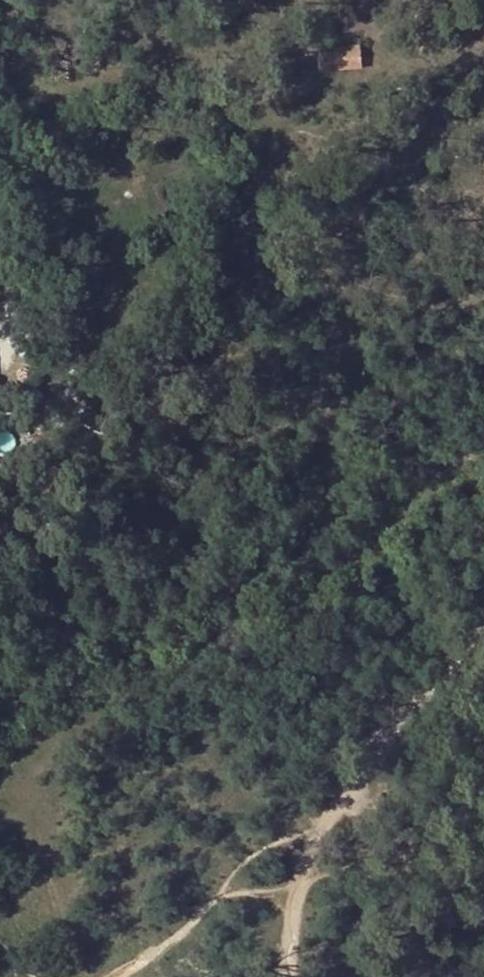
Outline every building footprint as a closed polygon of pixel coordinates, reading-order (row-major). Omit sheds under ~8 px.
[(359,47),(320,49),(322,70),(361,68),(359,47)]
